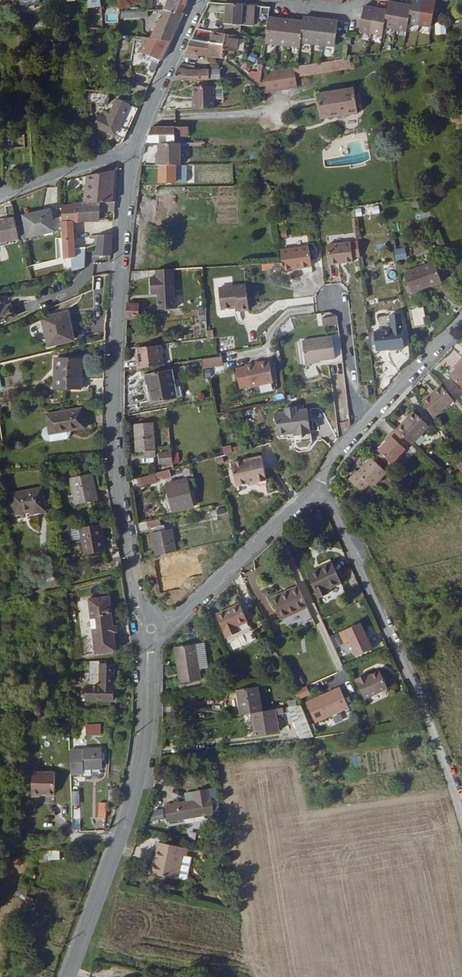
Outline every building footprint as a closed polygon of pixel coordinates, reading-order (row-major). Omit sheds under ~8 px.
[(181,12),(187,0),(166,0),(164,7),(181,12)] [(411,6),(408,22),(419,24),(424,0),(412,0),(411,6)] [(431,26),(436,1),(429,0),(424,0),(419,24),(431,26)] [(386,9),(386,11),(383,28),(395,30),(399,4),(388,2),(387,7),(386,9)] [(241,24),(242,4),(226,3),(224,22),(241,24)] [(406,32),(408,22),(411,6),(399,4),(395,30),(406,32)] [(160,16),(150,38),(171,40),(183,13),(181,12),(164,7),(147,9),(147,17),(160,16)] [(258,7),(257,14),(267,16),(268,8),(258,7)] [(375,9),(363,7),(361,21),(359,33),(370,35),(375,9)] [(138,9),(120,11),(119,19),(138,17),(138,9)] [(382,37),(383,28),(386,11),(375,9),(370,35),(382,37)] [(119,19),(120,11),(102,13),(103,20),(119,19)] [(300,42),(312,43),(315,18),(303,16),(303,21),(300,42)] [(265,42),(277,43),(280,18),(268,17),(265,38),(265,42)] [(280,18),(277,43),(288,45),(291,19),(280,18)] [(315,18),(312,43),(323,44),(326,19),(315,18)] [(288,45),(300,46),(300,42),(303,21),(291,19),(288,45)] [(323,44),(334,46),(336,30),(337,20),(326,19),(323,44)] [(436,36),(447,36),(447,25),(436,25),(436,36)] [(213,32),(211,43),(224,46),(236,48),(238,37),(213,32)] [(171,40),(150,38),(142,37),(140,52),(160,59),(161,59),(171,40)] [(223,56),(224,46),(211,43),(192,39),(186,52),(187,52),(185,57),(199,58),(200,54),(223,56)] [(341,56),(333,57),(323,59),(324,69),(347,65),(346,55),(341,56)] [(323,59),(321,59),(313,61),(314,71),(324,69),(323,59)] [(309,61),(298,63),(291,64),(292,74),(314,71),(313,61),(309,61)] [(182,63),(173,79),(210,78),(209,70),(188,70),(189,66),(182,63)] [(267,68),(259,79),(261,88),(293,84),(292,74),(291,64),(286,65),(281,66),(274,67),(267,68)] [(209,70),(210,78),(221,78),(220,70),(214,70),(209,70)] [(191,98),(192,106),(212,105),(211,82),(193,83),(193,93),(194,98),(191,98)] [(128,94),(142,96),(143,96),(147,88),(130,83),(129,89),(128,94)] [(350,85),(327,89),(330,113),(354,109),(350,85)] [(316,116),(330,113),(327,89),(313,91),(316,116)] [(108,104),(109,94),(90,92),(89,101),(108,104)] [(94,126),(112,134),(116,126),(119,128),(127,132),(136,109),(115,100),(107,119),(98,115),(94,126)] [(146,139),(158,140),(175,140),(175,133),(189,132),(189,125),(151,125),(146,139)] [(156,155),(156,161),(158,161),(180,161),(180,140),(175,140),(158,140),(158,149),(159,152),(156,155)] [(186,161),(180,161),(158,161),(158,178),(186,178),(186,161)] [(79,175),(80,191),(81,200),(108,199),(108,191),(107,167),(79,175)] [(168,193),(159,192),(156,212),(166,213),(168,193)] [(111,198),(108,199),(81,200),(76,200),(77,218),(95,217),(95,208),(110,207),(110,206),(110,202),(111,198)] [(77,218),(76,200),(60,202),(60,214),(69,214),(70,215),(70,218),(77,218)] [(48,209),(21,214),(25,234),(51,230),(48,209)] [(85,243),(71,247),(70,218),(70,215),(69,214),(60,214),(60,234),(61,254),(68,254),(70,266),(81,263),(85,243)] [(17,235),(13,215),(0,218),(0,239),(17,235)] [(94,253),(109,252),(110,231),(95,232),(94,240),(94,253)] [(351,239),(327,242),(330,261),(353,258),(351,239)] [(308,242),(283,246),(285,260),(286,267),(294,266),(295,264),(311,262),(308,242)] [(406,249),(396,249),(397,261),(407,260),(406,249)] [(404,273),(411,295),(442,285),(435,263),(404,273)] [(158,291),(159,308),(175,307),(172,267),(155,268),(156,275),(149,276),(151,292),(158,291)] [(249,307),(249,301),(247,281),(220,284),(222,306),(236,304),(240,304),(240,308),(249,307)] [(2,292),(0,293),(0,317),(15,311),(9,297),(5,299),(2,292)] [(136,304),(127,305),(127,313),(136,312),(136,304)] [(413,328),(428,325),(424,307),(410,310),(413,328)] [(51,344),(73,338),(67,312),(45,317),(51,344)] [(332,324),(340,323),(339,316),(331,317),(332,324)] [(325,325),(332,324),(331,317),(324,317),(325,325)] [(403,325),(390,326),(393,345),(406,343),(403,325)] [(393,345),(390,326),(378,328),(379,347),(393,345)] [(320,359),(322,359),(336,357),(333,336),(303,340),(306,359),(306,361),(320,359)] [(136,355),(137,359),(137,365),(163,361),(163,359),(160,342),(137,345),(138,354),(136,355)] [(78,359),(57,358),(57,359),(56,387),(82,388),(83,376),(78,375),(78,359)] [(203,368),(223,368),(222,358),(203,359),(203,368)] [(274,379),(270,359),(270,358),(264,359),(237,365),(242,386),(274,379)] [(456,366),(458,367),(456,370),(449,377),(461,388),(461,359),(456,366)] [(150,384),(150,386),(175,381),(171,368),(146,375),(148,385),(150,384)] [(179,395),(175,381),(150,386),(154,401),(179,395)] [(433,418),(453,401),(440,387),(422,402),(433,418)] [(363,397),(370,398),(372,389),(364,388),(363,397)] [(309,422),(307,411),(304,400),(294,403),(293,399),(282,402),(282,406),(272,408),(277,430),(287,427),(286,425),(293,424),(294,426),(309,422)] [(70,428),(84,425),(81,408),(46,415),(48,426),(49,434),(66,431),(65,428),(70,428)] [(413,412),(397,430),(396,429),(395,429),(411,444),(412,445),(429,427),(413,412)] [(155,419),(136,422),(139,449),(148,448),(148,453),(158,452),(155,419)] [(339,424),(340,431),(352,428),(350,421),(339,424)] [(67,438),(70,434),(70,428),(65,428),(66,431),(49,434),(48,426),(43,429),(41,435),(45,439),(50,441),(67,438)] [(411,444),(395,429),(390,435),(392,437),(387,442),(379,451),(393,463),(411,444)] [(222,448),(224,455),(233,453),(231,445),(222,448)] [(162,460),(173,460),(172,451),(172,450),(161,451),(162,460)] [(234,471),(232,471),(234,478),(236,480),(239,483),(251,480),(254,479),(258,479),(259,482),(259,483),(260,484),(261,485),(267,484),(269,481),(263,454),(233,460),(234,466),(233,466),(234,471)] [(358,470),(350,479),(358,486),(369,483),(379,479),(386,471),(370,456),(363,464),(364,465),(359,471),(358,470)] [(171,466),(139,476),(142,483),(160,478),(159,476),(164,475),(164,476),(167,476),(171,500),(193,496),(191,488),(186,488),(184,478),(175,480),(171,466)] [(296,488),(314,472),(308,466),(294,479),(296,482),(293,485),(296,488)] [(76,502),(96,498),(91,472),(72,475),(76,502)] [(30,510),(43,508),(40,489),(10,494),(13,511),(29,509),(30,510)] [(226,507),(217,509),(219,522),(220,525),(229,524),(229,522),(226,507)] [(58,517),(58,521),(62,544),(70,543),(68,533),(66,521),(65,516),(58,517)] [(146,520),(146,521),(148,528),(157,526),(159,525),(159,522),(158,517),(146,520)] [(156,554),(176,549),(171,528),(165,529),(164,525),(159,525),(157,526),(157,531),(152,532),(156,554)] [(84,527),(84,530),(82,531),(83,541),(86,557),(106,553),(101,527),(94,528),(93,526),(84,527)] [(83,541),(82,531),(68,533),(70,543),(83,541)] [(345,582),(336,562),(312,573),(322,598),(332,594),(330,589),(345,582)] [(257,609),(267,606),(256,570),(246,573),(257,609)] [(113,577),(100,578),(100,586),(114,584),(113,577)] [(301,586),(275,598),(285,619),(311,607),(301,586)] [(238,632),(236,625),(239,624),(250,619),(242,603),(219,613),(229,635),(238,632)] [(94,605),(96,661),(117,660),(117,645),(121,645),(121,630),(116,630),(115,604),(94,605)] [(348,629),(360,655),(376,648),(364,621),(348,629)] [(182,665),(179,666),(181,681),(202,677),(196,643),(179,645),(182,665)] [(113,665),(100,665),(101,688),(91,688),(88,688),(88,695),(88,702),(119,701),(119,695),(119,687),(113,687),(113,665)] [(90,665),(91,688),(101,688),(100,665),(90,665)] [(392,686),(385,669),(374,674),(369,677),(368,674),(361,677),(369,696),(392,686)] [(344,684),(311,700),(321,720),(354,704),(344,684)] [(246,712),(257,710),(267,709),(264,685),(235,689),(236,701),(244,700),(246,712)] [(298,701),(311,696),(307,687),(295,692),(298,701)] [(236,701),(238,713),(246,712),(244,700),(236,701)] [(290,705),(304,736),(318,734),(303,703),(290,705)] [(285,706),(267,709),(257,710),(260,735),(282,732),(279,713),(286,712),(285,706)] [(55,714),(40,714),(40,723),(55,723),(55,714)] [(101,725),(87,725),(87,736),(101,735),(101,725)] [(102,751),(84,751),(84,769),(101,769),(102,751)] [(54,774),(33,775),(33,801),(41,801),(41,797),(55,796),(54,774)] [(212,811),(209,796),(208,796),(206,787),(191,790),(193,799),(163,805),(165,820),(212,811)] [(98,818),(105,819),(107,804),(99,803),(98,818)] [(163,810),(154,811),(154,821),(164,821),(163,810)] [(170,875),(176,852),(184,854),(186,846),(158,840),(154,856),(153,861),(151,860),(149,871),(170,876),(170,875)] [(40,852),(40,861),(60,860),(60,852),(40,852)] [(178,876),(179,875),(184,854),(176,852),(170,875),(178,876)]
